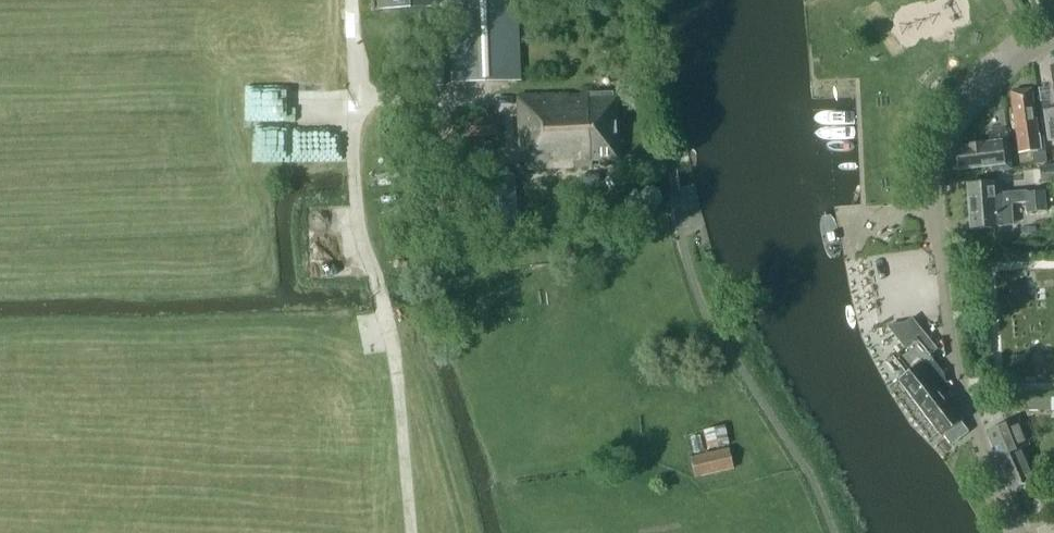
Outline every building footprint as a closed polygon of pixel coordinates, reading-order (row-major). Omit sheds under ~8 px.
[(432,8),(432,0),(377,0),(378,10),(432,8)] [(521,80),(518,0),(448,0),(451,82),(521,80)] [(445,61),(421,60),(420,85),(443,86),(445,61)] [(1042,151),(1033,88),(1009,91),(1017,154),(1042,151)] [(591,161),(619,160),(616,93),(518,96),(520,149),(524,149),(525,169),(592,166),(591,161)] [(1044,110),(1048,140),(1053,139),(1053,109),(1044,110)] [(501,135),(500,117),(465,119),(465,137),(501,135)] [(992,133),(988,134),(989,143),(955,147),(958,169),(992,165),(992,171),(1011,169),(1005,125),(991,127),(992,133)] [(256,155),(289,154),(288,130),(255,131),(256,155)] [(1039,167),(1041,185),(1053,184),(1053,166),(1039,167)] [(517,229),(514,181),(514,173),(485,175),(488,230),(517,229)] [(1006,184),(971,186),(973,229),(1015,226),(1014,205),(1029,204),(1029,214),(1048,213),(1047,193),(1028,194),(1028,193),(1006,194),(1006,184)] [(896,358),(909,375),(900,382),(943,438),(946,436),(952,445),(967,433),(961,425),(964,423),(943,395),(946,392),(946,380),(930,359),(936,354),(925,338),(918,343),(917,342),(896,358)] [(1050,398),(1027,398),(1028,410),(1051,409),(1050,398)] [(709,449),(727,445),(728,444),(724,426),(719,427),(705,430),(709,449)] [(1003,431),(991,436),(999,455),(996,457),(1011,491),(1035,480),(1018,441),(1009,445),(1003,431)] [(734,469),(729,448),(690,457),(695,478),(734,469)]
